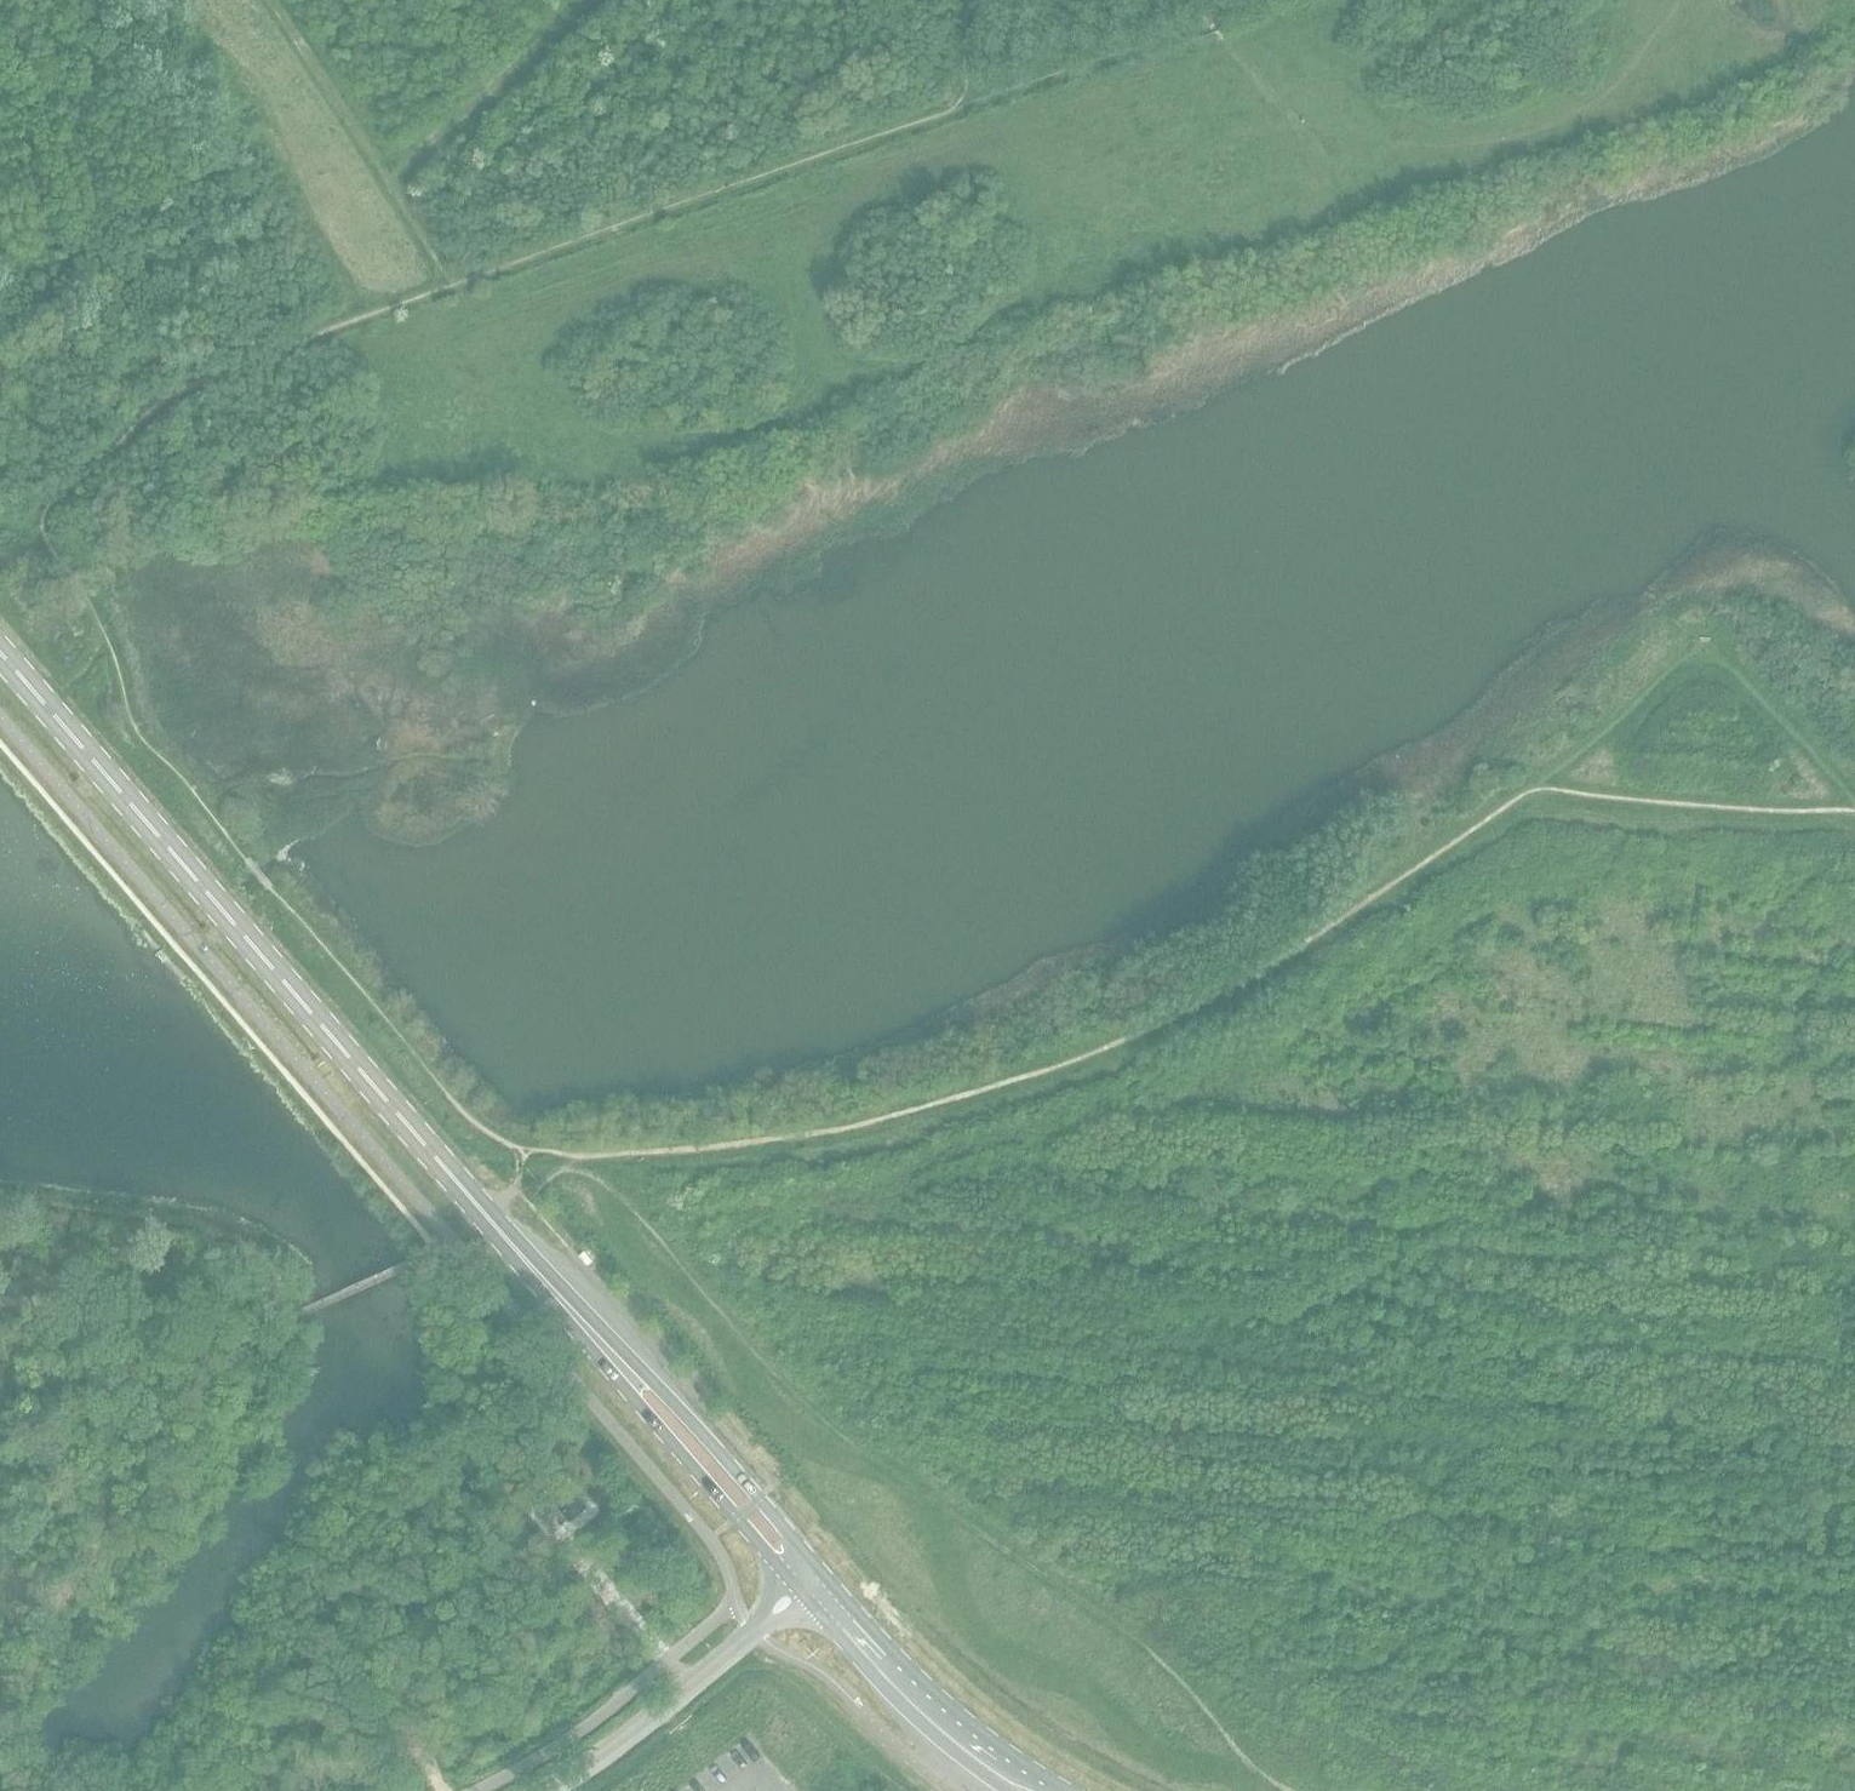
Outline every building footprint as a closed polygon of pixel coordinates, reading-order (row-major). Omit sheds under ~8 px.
[(572,1516),(588,1504),(570,1481),(554,1494),(572,1516)]
